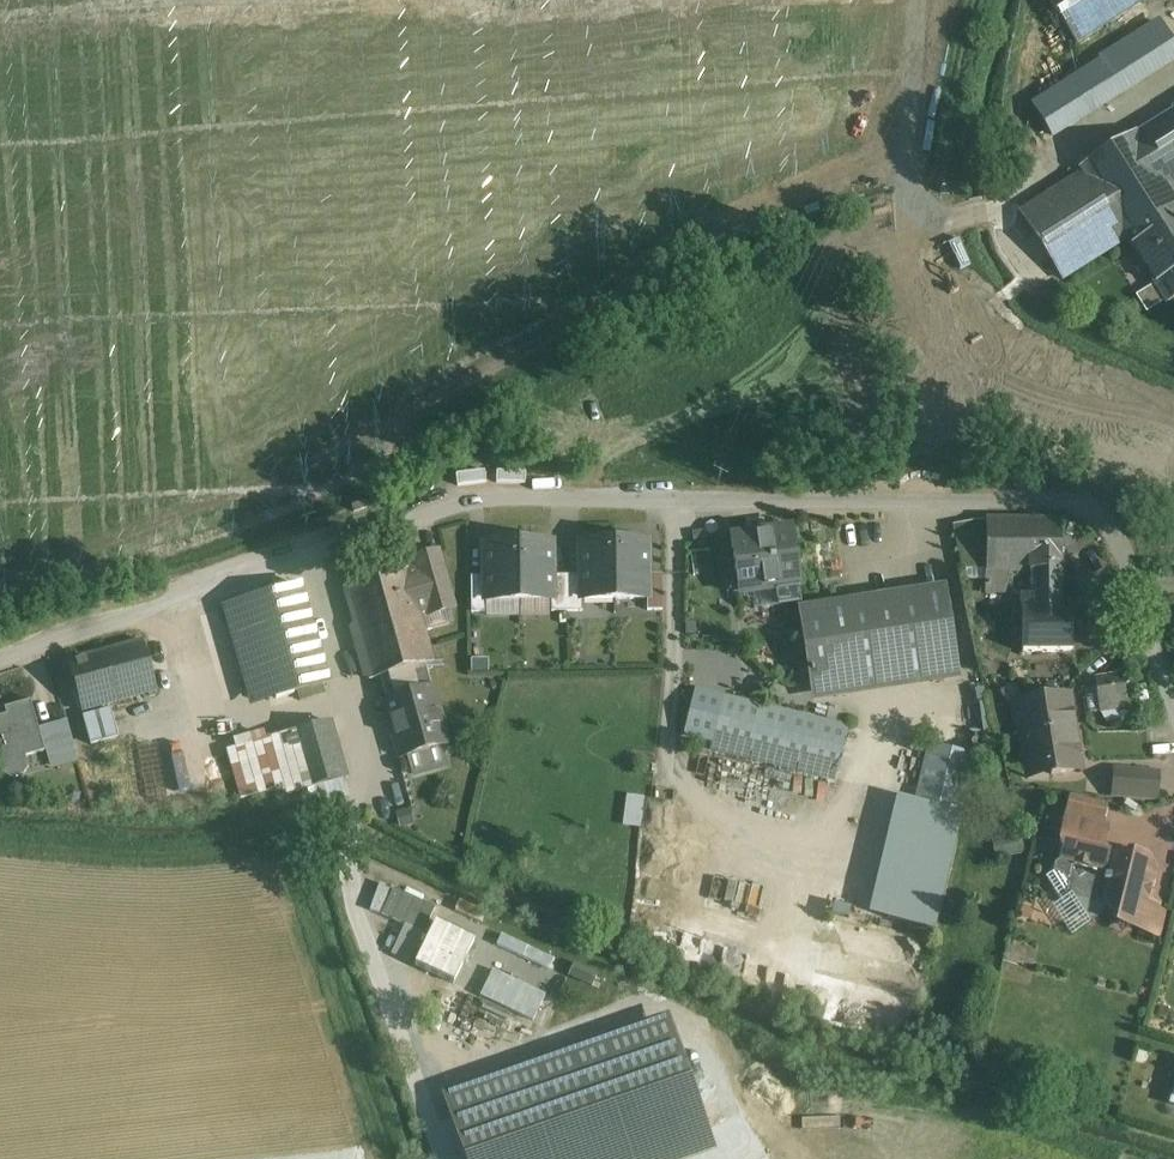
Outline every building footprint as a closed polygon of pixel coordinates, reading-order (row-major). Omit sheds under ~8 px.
[(1077,44),(1108,24),(1129,11),(1146,0),(1048,0),(1077,44)] [(1129,11),(1108,24),(1117,38),(1138,24),(1129,11)] [(1115,54),(1133,84),(1173,58),(1173,46),(1161,25),(1115,54)] [(1115,54),(1033,106),(1051,136),(1133,84),(1115,54)] [(1171,110),(1173,113),(1137,135),(1136,134),(1081,168),(1164,301),(1166,304),(1173,299),(1173,109),(1171,110)] [(1084,174),(1020,215),(1062,280),(1126,240),(1084,174)] [(1155,285),(1138,296),(1147,312),(1164,301),(1155,285)] [(1061,522),(986,522),(985,594),(1007,594),(1007,575),(1033,575),(1033,597),(1022,597),(1022,653),(1072,653),(1071,613),(1061,613),(1061,522)] [(791,531),(731,540),(739,595),(799,586),(791,531)] [(615,600),(614,544),(587,545),(587,553),(580,553),(581,576),(581,601),(582,601),(615,600)] [(641,552),(641,544),(614,544),(615,600),(647,600),(648,600),(648,575),(648,552),(641,552)] [(545,545),(518,546),(519,601),(551,601),(552,601),(552,577),(552,553),(545,553),(545,545)] [(518,546),(491,546),(491,554),(485,554),(485,578),(485,602),(486,602),(519,601),(518,546)] [(449,593),(438,553),(413,560),(416,570),(409,573),(408,571),(407,571),(433,663),(434,663),(420,614),(428,612),(429,616),(450,610),(445,595),(449,593)] [(407,571),(345,589),(370,681),(425,665),(433,663),(407,571)] [(663,611),(662,575),(648,575),(648,600),(647,600),(647,611),(663,611)] [(581,601),(581,576),(566,577),(567,613),(582,612),(582,601),(581,601)] [(567,613),(566,577),(552,577),(552,601),(551,601),(551,613),(567,613)] [(485,602),(485,578),(471,578),(471,614),(487,614),(486,602),(485,602)] [(300,586),(240,604),(268,701),(328,684),(300,586)] [(944,589),(800,611),(811,685),(955,663),(944,589)] [(240,604),(223,608),(251,706),(268,701),(240,604)] [(143,642),(68,663),(82,713),(157,692),(143,642)] [(404,672),(384,677),(391,700),(385,702),(401,759),(448,746),(425,665),(404,672)] [(1123,675),(1095,680),(1099,703),(1121,699),(1126,698),(1123,675)] [(848,726),(723,695),(709,750),(834,781),(848,726)] [(1068,696),(1024,704),(1028,733),(1020,734),(1025,765),(1048,761),(1051,775),(1080,771),(1068,696)] [(1121,699),(1099,703),(1101,714),(1123,710),(1121,699)] [(30,702),(5,710),(7,716),(0,718),(0,754),(1,757),(0,757),(0,767),(2,776),(11,781),(24,777),(28,769),(25,758),(45,753),(39,730),(30,702)] [(109,710),(82,717),(90,745),(117,738),(109,710)] [(66,721),(39,730),(45,753),(51,770),(78,762),(66,721)] [(330,723),(292,734),(298,756),(336,746),(330,723)] [(292,734),(236,750),(249,794),(309,791),(346,780),(336,746),(298,756),(292,734)] [(198,789),(190,752),(175,755),(183,792),(198,789)] [(1158,773),(1114,769),(1112,798),(1156,802),(1158,773)] [(74,789),(67,792),(66,799),(72,804),(79,801),(80,794),(74,789)] [(870,789),(840,922),(929,941),(959,808),(870,789)] [(645,827),(650,796),(631,793),(627,824),(645,827)] [(1106,829),(1065,820),(1060,844),(1063,851),(1061,861),(1073,864),(1069,878),(1076,889),(1074,898),(1075,899),(1087,919),(1105,908),(1108,914),(1144,922),(1148,906),(1156,872),(1147,859),(1128,855),(1126,861),(1105,856),(1101,850),(1106,829)] [(1073,864),(1061,861),(1054,866),(1053,874),(1046,878),(1064,906),(1075,899),(1074,898),(1076,889),(1069,878),(1073,864)] [(435,909),(394,890),(382,916),(423,935),(435,909)] [(487,913),(460,901),(456,912),(482,924),(487,913)] [(1165,910),(1148,906),(1144,922),(1141,931),(1159,935),(1165,910)] [(436,923),(415,966),(454,985),(475,942),(436,923)] [(503,934),(497,948),(554,970),(559,956),(503,934)] [(496,968),(483,996),(539,1022),(552,994),(496,968)] [(452,1117),(467,1158),(624,1158),(706,1130),(674,1040),(452,1117)]
